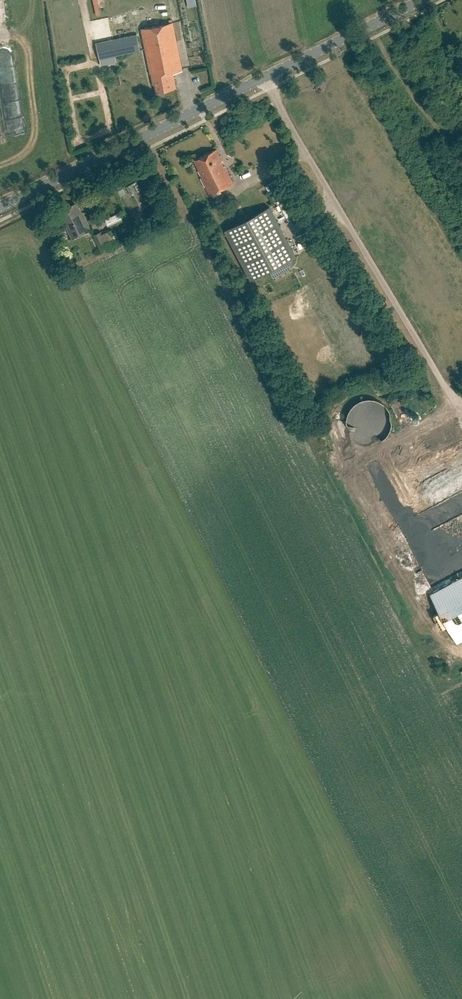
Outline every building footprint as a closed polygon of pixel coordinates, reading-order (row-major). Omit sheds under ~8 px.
[(95,15),(99,14),(98,4),(104,3),(103,0),(93,0),(95,15)] [(177,88),(173,73),(182,71),(173,22),(141,29),(150,74),(151,74),(153,85),(155,84),(157,92),(177,88)] [(138,34),(97,42),(101,60),(141,51),(138,34)] [(202,176),(201,177),(210,195),(234,183),(217,149),(196,159),(201,168),(199,169),(202,176)] [(137,183),(133,184),(133,186),(127,188),(130,194),(140,190),(137,183)] [(273,183),(268,185),(273,194),(278,192),(273,183)] [(91,230),(83,212),(82,213),(77,202),(63,209),(65,212),(59,214),(64,226),(66,226),(72,239),(91,230)] [(225,230),(251,280),(296,256),(269,206),(225,230)] [(105,218),(107,225),(122,220),(119,213),(105,218)] [(102,233),(101,231),(95,234),(102,251),(117,245),(111,230),(102,233)] [(347,417),(346,421),(347,425),(348,429),(350,433),(352,437),(355,439),(359,442),(363,443),(367,444),(371,444),(375,443),(379,442),(383,439),(386,437),(388,433),(390,429),(391,425),(392,421),(391,417),(390,413),(388,409),(386,406),(383,403),(379,401),(375,399),(371,399),(367,399),(363,399),(359,401),(355,403),(352,406),(350,409),(348,413),(347,417)] [(461,491),(461,465),(386,505),(397,526),(461,491)] [(397,526),(395,527),(397,531),(391,534),(397,545),(403,542),(405,546),(407,544),(461,515),(461,491),(397,526)] [(407,544),(433,592),(433,593),(461,577),(461,515),(407,544)] [(430,594),(457,644),(461,641),(461,577),(433,593),(433,592),(430,594)]
